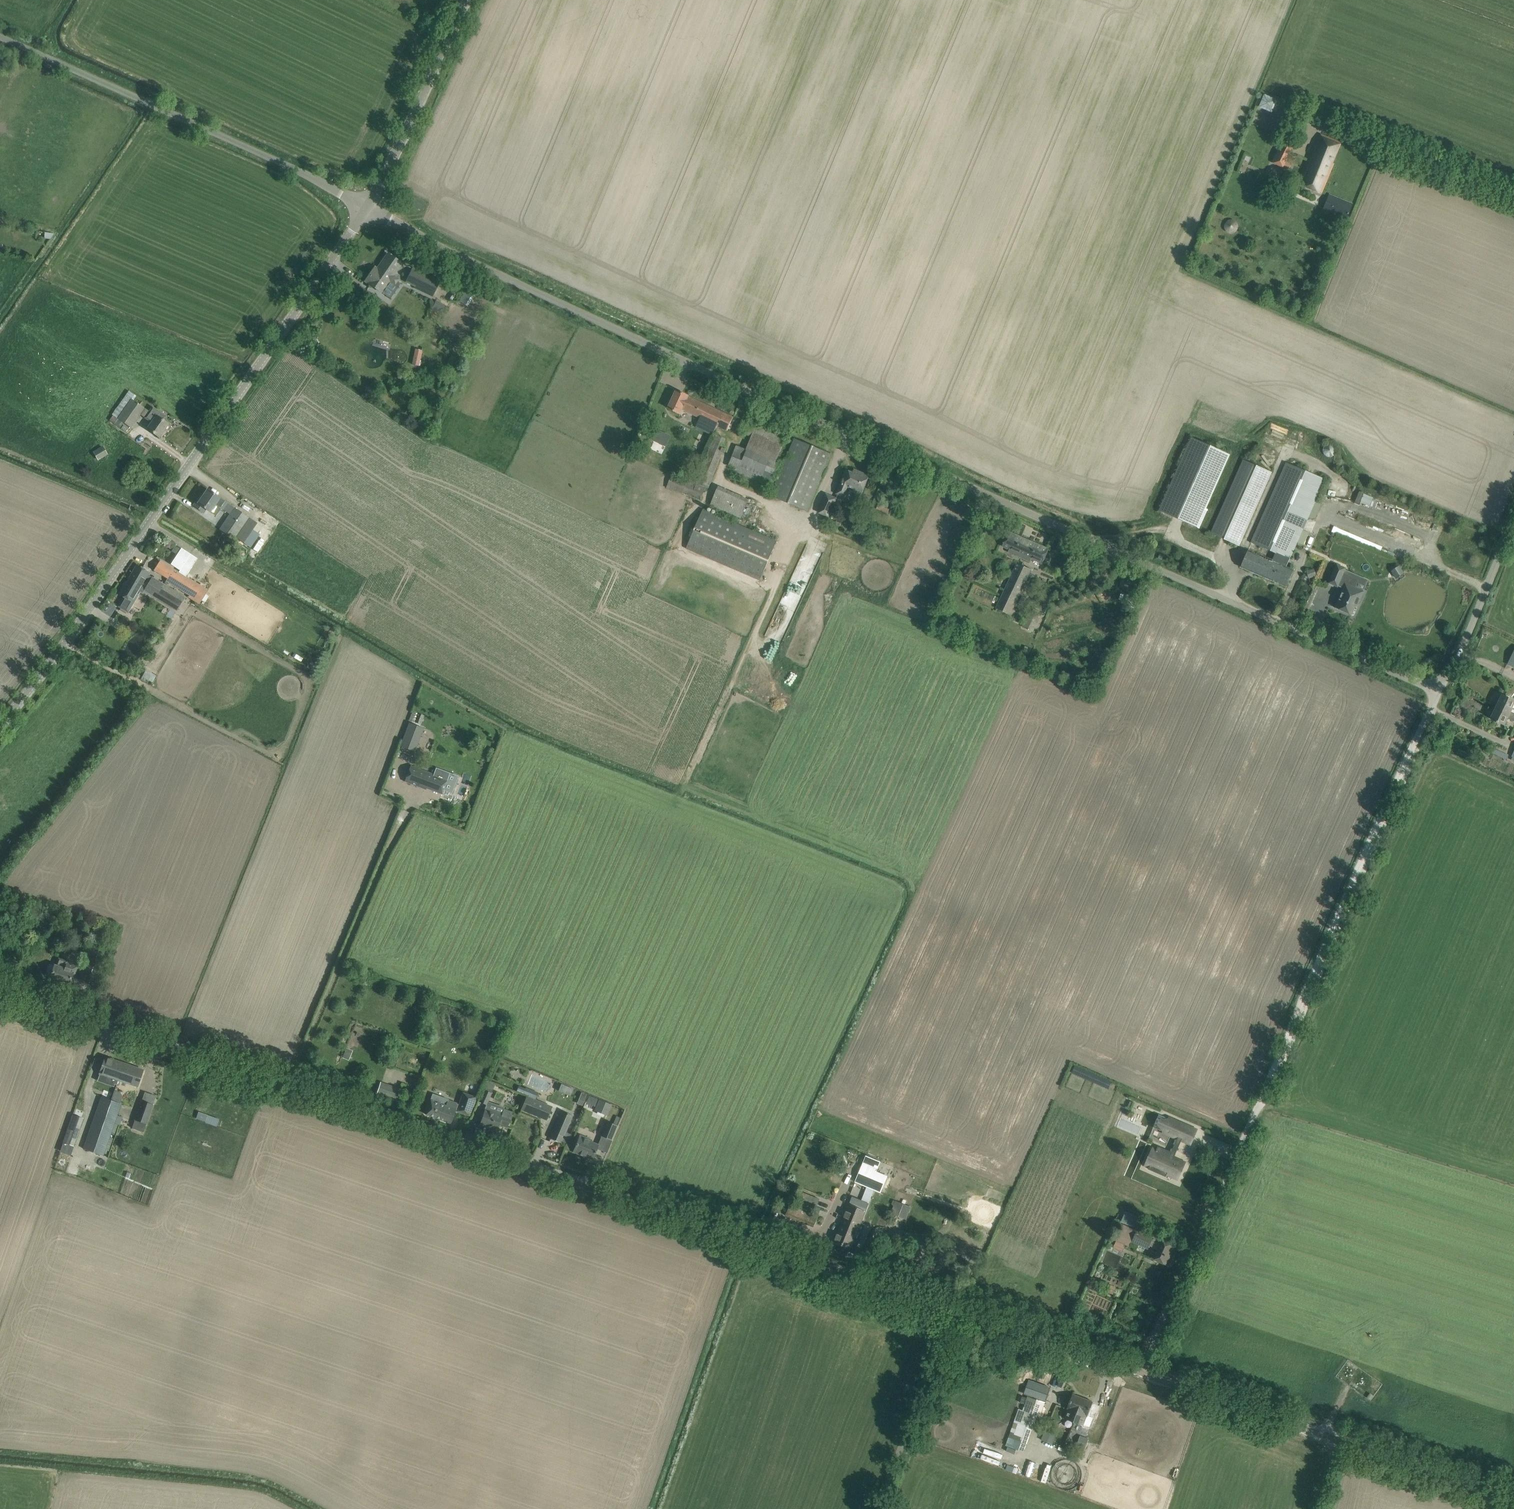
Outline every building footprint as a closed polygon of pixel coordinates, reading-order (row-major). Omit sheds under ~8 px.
[(1277,99),(1264,94),(1259,107),(1272,112),(1277,99)] [(1341,142),(1321,134),(1300,184),(1322,193),(1334,164),(1333,163),(1341,142)] [(1295,143),(1284,137),(1272,161),(1285,168),(1286,166),(1288,167),(1293,157),(1289,155),(1295,143)] [(1296,192),(1282,186),(1276,197),(1290,203),(1296,192)] [(1353,203),(1328,193),(1322,208),(1347,218),(1353,203)] [(425,203),(413,197),(410,204),(421,210),(425,203)] [(377,269),(378,270),(376,273),(374,272),(372,272),(371,273),(369,274),(369,276),(368,287),(375,288),(381,292),(402,263),(388,254),(377,269)] [(439,281),(412,268),(405,283),(432,296),(439,281)] [(445,305),(436,301),(432,308),(442,312),(445,305)] [(414,364),(422,366),(425,349),(417,347),(414,364)] [(120,427),(124,422),(130,427),(139,415),(150,423),(147,428),(159,437),(168,424),(163,420),(166,416),(152,406),(149,410),(133,399),(136,395),(128,390),(112,414),(113,415),(109,420),(120,427)] [(673,399),(668,409),(679,414),(681,410),(700,418),(717,426),(727,431),(729,426),(733,417),(688,396),(677,390),(673,399)] [(771,486),(774,487),(770,496),(807,511),(832,454),(795,438),(776,483),(772,481),(780,463),(776,462),(787,435),(749,419),(743,432),(752,436),(746,449),(737,446),(729,465),(735,468),(732,475),(769,490),(771,486)] [(659,428),(654,440),(666,445),(671,434),(659,428)] [(667,487),(701,500),(706,487),(709,488),(724,451),(726,452),(729,444),(724,442),(725,438),(715,435),(697,482),(672,473),(667,487)] [(1159,510),(1198,527),(1230,454),(1192,437),(1159,510)] [(100,459),(111,453),(106,445),(95,451),(100,459)] [(1271,472),(1244,460),(1211,533),(1239,545),(1271,472)] [(1245,558),(1241,567),(1287,587),(1291,578),(1294,570),(1286,567),(1285,566),(1281,565),(1285,556),(1289,557),(1290,558),(1324,479),(1285,462),(1252,541),(1276,552),(1272,561),(1248,551),(1245,558)] [(853,473),(846,470),(836,494),(843,496),(846,488),(862,494),(869,476),(854,469),(853,473)] [(711,505),(741,518),(749,499),(719,486),(711,505)] [(220,498),(216,495),(208,489),(203,496),(201,495),(193,506),(203,512),(206,509),(210,512),(215,504),(222,509),(226,502),(220,498)] [(1370,505),(1372,495),(1356,492),(1354,502),(1370,505)] [(818,512),(828,517),(835,498),(825,494),(818,512)] [(247,517),(234,508),(219,529),(233,539),(247,517)] [(686,549),(760,580),(777,540),(703,509),(686,549)] [(915,534),(918,524),(913,522),(909,533),(915,534)] [(1030,562),(1032,558),(1043,563),(1048,549),(1008,532),(1003,545),(1009,548),(1007,552),(1030,562)] [(190,554),(185,550),(174,567),(180,570),(190,554)] [(199,604),(209,588),(160,560),(154,569),(168,577),(166,580),(190,593),(188,597),(199,604)] [(1011,615),(1032,569),(1017,563),(996,608),(1011,615)] [(148,574),(149,572),(136,564),(128,579),(145,589),(152,577),(148,574)] [(1393,577),(1402,573),(1399,564),(1390,568),(1393,577)] [(1355,588),(1358,580),(1343,573),(1346,568),(1337,565),(1329,583),(1338,587),(1340,582),(1345,584),(1335,608),(1352,615),(1355,606),(1357,607),(1364,592),(1355,588)] [(176,614),(174,613),(184,596),(152,577),(145,589),(128,579),(124,586),(122,585),(118,594),(126,598),(125,600),(132,605),(140,592),(142,593),(144,590),(170,606),(168,609),(164,606),(161,612),(166,616),(162,621),(169,625),(176,614)] [(1019,604),(1026,607),(1030,599),(1022,596),(1019,604)] [(1033,630),(1037,620),(1031,618),(1027,628),(1033,630)] [(1513,715),(1513,701),(1502,695),(1496,707),(1513,715)] [(1496,707),(1491,718),(1497,721),(1496,722),(1498,723),(1498,722),(1504,725),(1507,719),(1513,722),(1513,721),(1513,715),(1496,707)] [(409,722),(400,745),(415,750),(423,728),(409,722)] [(409,772),(405,781),(406,781),(425,789),(442,795),(444,788),(451,772),(437,767),(433,775),(411,767),(409,772)] [(62,946),(59,956),(69,959),(72,949),(62,946)] [(56,966),(48,964),(46,971),(52,973),(50,978),(68,984),(72,975),(75,976),(79,965),(58,958),(56,966)] [(100,1073),(118,1080),(124,1063),(105,1057),(100,1073)] [(124,1063),(118,1080),(137,1086),(142,1070),(124,1063)] [(487,1105),(495,1084),(488,1081),(479,1102),(487,1105)] [(380,1095),(396,1100),(399,1091),(384,1085),(380,1095)] [(115,1089),(105,1086),(84,1149),(103,1156),(121,1103),(120,1103),(122,1096),(120,1092),(115,1090),(115,1089)] [(582,1106),(587,1094),(581,1092),(577,1103),(582,1106)] [(459,1105),(448,1100),(446,1106),(429,1100),(424,1113),(450,1122),(455,1109),(457,1110),(457,1111),(469,1116),(476,1097),(463,1093),(459,1105)] [(551,1106),(526,1096),(521,1109),(545,1119),(551,1106)] [(599,1099),(594,1110),(607,1116),(611,1105),(599,1099)] [(131,1129),(143,1133),(153,1105),(141,1101),(131,1129)] [(502,1114),(485,1108),(479,1125),(497,1131),(499,1124),(507,1127),(512,1112),(504,1109),(502,1114)] [(572,1116),(561,1111),(550,1138),(561,1143),(572,1116)] [(1166,1176),(1167,1174),(1177,1178),(1184,1163),(1174,1158),(1182,1140),(1190,1143),(1196,1130),(1174,1121),(1159,1114),(1153,1127),(1178,1138),(1171,1152),(1158,1146),(1156,1151),(1153,1149),(1146,1165),(1149,1166),(1148,1169),(1166,1176)] [(72,1115),(63,1143),(74,1147),(83,1118),(72,1115)] [(610,1140),(617,1125),(609,1121),(602,1136),(610,1140)] [(574,1152),(592,1160),(598,1146),(591,1143),(592,1139),(581,1135),(574,1152)] [(865,1156),(855,1182),(866,1187),(867,1186),(874,1189),(881,1192),(887,1177),(877,1173),(881,1163),(881,1162),(866,1155),(865,1156)] [(861,1200),(869,1203),(874,1189),(867,1186),(866,1187),(861,1200)] [(820,1199),(800,1191),(796,1200),(817,1207),(820,1199)] [(860,1223),(869,1203),(861,1200),(853,1197),(845,1217),(860,1223)] [(894,1205),(891,1213),(907,1219),(911,1207),(893,1200),(891,1204),(894,1205)] [(818,1216),(790,1204),(786,1215),(814,1227),(818,1216)] [(1121,1221),(1121,1222),(1138,1229),(1143,1218),(1126,1211),(1121,1221)] [(835,1240),(835,1241),(851,1248),(852,1246),(856,1248),(861,1237),(865,1225),(860,1223),(845,1217),(839,1232),(835,1240)] [(1120,1223),(1114,1240),(1116,1241),(1126,1245),(1129,1246),(1132,1241),(1149,1248),(1149,1247),(1154,1237),(1136,1229),(1136,1230),(1132,1228),(1120,1223)] [(1154,1236),(1154,1237),(1149,1247),(1152,1248),(1152,1249),(1159,1252),(1156,1259),(1169,1265),(1177,1246),(1154,1236)] [(1045,1401),(1050,1388),(1029,1380),(1024,1393),(1045,1401)] [(1064,1418),(1074,1422),(1083,1398),(1073,1394),(1067,1408),(1068,1409),(1064,1418)] [(1019,1409),(1009,1437),(1027,1443),(1037,1415),(1040,1416),(1045,1402),(1029,1396),(1024,1411),(1019,1409)] [(1093,1402),(1083,1398),(1074,1422),(1083,1425),(1087,1416),(1088,1416),(1093,1402)] [(1044,1432),(1041,1440),(1052,1445),(1056,1437),(1044,1432)] [(1080,1436),(1077,1446),(1083,1448),(1086,1438),(1080,1436)] [(977,1444),(973,1458),(1000,1465),(1004,1452),(977,1444)] [(1032,1477),(1036,1463),(1029,1461),(1024,1475),(1032,1477)] [(1044,1466),(1039,1481),(1046,1483),(1051,1468),(1044,1466)]
